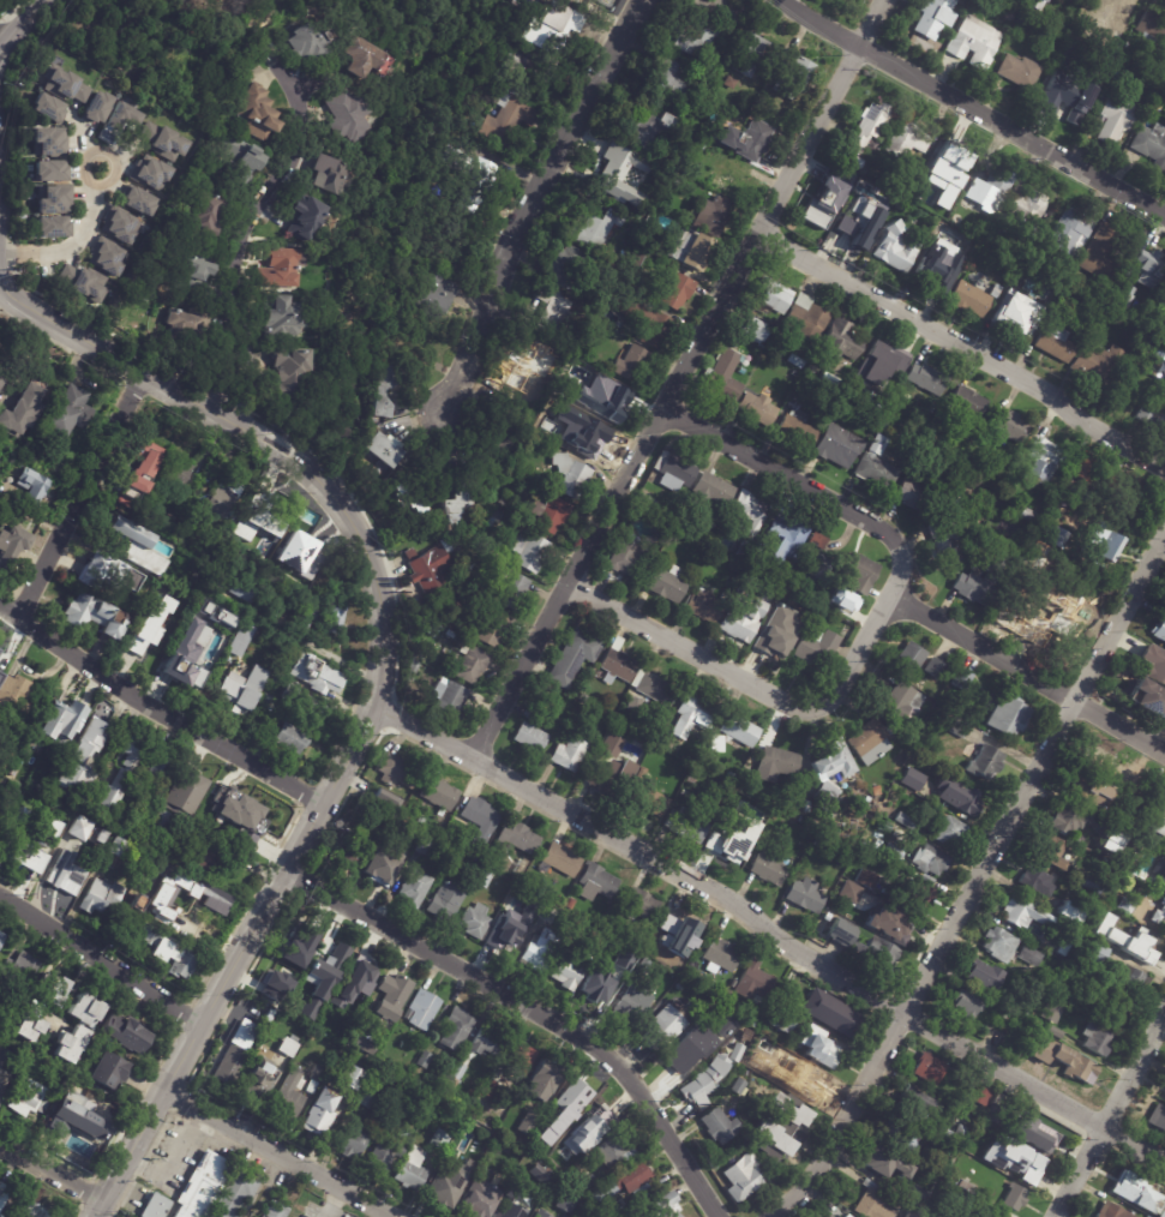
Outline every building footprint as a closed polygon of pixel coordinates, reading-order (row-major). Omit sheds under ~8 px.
[(546,8),(550,0),(553,0),(585,18),(585,19),(577,34),(569,29),(566,35),(568,36),(558,55),(541,46),(540,49),(518,38),(530,16),(535,19),(542,7),(546,8)] [(727,24),(687,0),(727,0),(737,6),(738,7),(727,24)] [(919,11),(925,0),(939,0),(957,0),(950,13),(955,16),(948,28),(943,25),(933,42),(913,30),(923,13),(919,11)] [(1028,4),(1030,0),(1049,0),(1041,12),(1028,4)] [(1155,14),(1164,19),(1164,41),(1140,28),(1149,11),(1155,14)] [(962,61),(947,52),(968,13),(1005,36),(985,73),(968,64),(974,53),(968,49),(962,61)] [(685,19),(699,28),(704,19),(723,30),(719,40),(714,36),(699,61),(671,44),(685,19)] [(314,34),(322,44),(319,46),(324,53),(307,64),(305,60),(299,64),(294,56),(289,59),(284,52),(286,52),(278,40),(287,34),(287,32),(306,20),(314,34)] [(752,35),(769,43),(750,79),(731,68),(740,49),(735,47),(744,30),(752,35)] [(382,56),(388,60),(384,67),(389,71),(385,74),(382,72),(378,77),(371,72),(372,71),(367,68),(360,80),(344,71),(349,62),(348,58),(341,53),(352,35),(382,53),(380,55),(382,56)] [(529,48),(536,52),(533,59),(526,55),(529,48)] [(1107,52),(1118,56),(1116,62),(1105,56),(1107,52)] [(795,55),(807,61),(797,79),(801,82),(791,101),(770,89),(792,53),(795,55)] [(559,66),(547,89),(538,84),(532,96),(509,84),(514,76),(500,68),(508,54),(521,60),(522,56),(538,65),(544,54),(560,62),(559,66)] [(1027,58),(1045,68),(1031,94),(997,73),(1008,54),(1022,62),(1025,56),(1027,58)] [(669,102),(644,88),(662,55),(679,65),(672,77),(692,89),(681,108),(669,102)] [(82,102),(70,96),(67,100),(43,88),(47,82),(44,79),(44,78),(42,77),(46,71),(48,72),(50,68),(61,74),(62,72),(78,79),(77,83),(91,90),(84,103),(82,102)] [(727,76),(737,82),(732,90),(722,84),(727,76)] [(1055,79),(1068,86),(1070,82),(1095,95),(1079,126),(1064,118),(1067,114),(1041,100),(1053,78),(1055,79)] [(256,82),(264,86),(263,88),(270,92),(266,97),(274,102),(270,110),(276,114),(271,121),(276,124),(265,143),(241,128),(247,119),(246,119),(246,118),(236,112),(256,82)] [(368,114),(361,119),(367,130),(362,133),(364,136),(352,143),(350,140),(348,143),(344,137),(337,140),(326,124),(334,119),(324,102),(343,89),(349,97),(356,92),(368,113),(368,114)] [(1125,95),(1133,98),(1130,103),(1142,108),(1130,131),(1125,128),(1115,149),(1097,139),(1100,133),(1094,128),(1112,92),(1115,94),(1117,90),(1125,95)] [(539,113),(532,126),(521,120),(515,132),(516,133),(508,149),(476,132),(486,114),(494,120),(500,108),(493,103),(500,91),(539,113)] [(62,104),(64,106),(60,110),(64,112),(62,114),(66,115),(61,125),(56,124),(58,122),(55,121),(54,124),(31,110),(34,106),(31,104),(38,92),(49,98),(49,97),(62,104)] [(98,125),(94,122),(92,125),(90,124),(90,125),(82,120),(83,116),(80,115),(94,92),(97,95),(98,92),(110,100),(106,108),(107,109),(98,125)] [(758,96),(764,100),(761,107),(753,102),(758,96)] [(877,137),(875,139),(869,136),(859,154),(845,146),(861,115),(858,114),(864,104),(866,106),(870,100),(877,103),(879,98),(894,107),(890,113),(891,114),(887,122),(884,121),(877,137)] [(112,146),(96,138),(115,102),(130,110),(139,116),(132,132),(121,127),(112,146)] [(629,125),(637,109),(659,120),(661,114),(677,122),(671,133),(660,127),(647,152),(621,139),(629,125)] [(917,124),(935,134),(925,151),(913,144),(906,158),(885,146),(902,116),(917,124)] [(771,136),(761,155),(759,155),(755,163),(734,152),(752,119),(774,131),(771,136)] [(151,148),(150,148),(152,143),(142,137),(149,122),(161,128),(162,127),(176,134),(174,138),(182,142),(185,138),(193,143),(186,156),(180,154),(175,163),(172,161),(172,160),(151,148)] [(1164,128),(1164,126),(1164,173),(1164,175),(1152,168),(1155,161),(1148,156),(1147,157),(1143,155),(1139,164),(1125,157),(1143,125),(1152,130),(1155,124),(1164,128)] [(65,137),(65,157),(35,158),(35,154),(31,154),(31,144),(29,144),(28,130),(47,130),(47,132),(55,132),(55,128),(62,128),(62,137),(65,137)] [(263,155),(262,157),(264,158),(248,185),(229,174),(236,161),(216,150),(227,132),(263,154),(263,155)] [(959,142),(977,150),(967,169),(955,163),(943,187),(924,178),(945,134),(959,142)] [(606,164),(609,158),(614,161),(623,148),(651,164),(645,175),(626,164),(625,168),(630,170),(613,199),(596,190),(603,176),(600,175),(606,164)] [(843,150),(864,161),(859,168),(840,157),(843,150)] [(753,168),(735,203),(713,191),(719,179),(714,176),(719,167),(723,169),(731,155),(755,167),(753,168)] [(453,207),(473,216),(497,165),(477,156),(453,207)] [(155,162),(170,169),(164,181),(166,182),(161,193),(154,190),(154,191),(130,179),(134,169),(137,170),(139,166),(143,168),(146,160),(154,163),(155,162)] [(62,166),(62,168),(65,168),(65,170),(67,170),(67,182),(34,182),(34,176),(31,176),(31,163),(41,163),(41,161),(62,161),(62,166)] [(350,168),(338,198),(316,188),(317,186),(311,184),(314,174),(318,176),(319,173),(320,173),(324,164),(329,167),(331,161),(350,168)] [(998,162),(1015,172),(993,212),(979,205),(980,203),(963,193),(973,175),(983,180),(987,172),(992,174),(998,162)] [(70,187),(70,205),(67,205),(67,215),(35,214),(35,200),(40,200),(40,192),(36,192),(36,185),(70,185),(70,187)] [(806,222),(817,202),(828,206),(839,187),(859,198),(848,218),(849,218),(840,236),(839,236),(836,239),(806,222)] [(124,200),(121,199),(127,188),(130,190),(131,188),(152,200),(150,205),(151,206),(145,217),(137,212),(137,215),(121,205),(124,200)] [(1035,192),(1051,200),(1038,223),(1041,226),(1034,239),(1016,228),(1020,222),(1014,218),(1014,216),(1008,214),(1017,196),(1023,198),(1029,188),(1035,192)] [(221,229),(217,242),(196,236),(198,229),(196,229),(198,222),(194,220),(203,194),(226,200),(217,226),(222,227),(221,229)] [(734,205),(715,241),(698,232),(704,220),(697,216),(705,200),(711,203),(715,196),(734,205)] [(306,244),(288,234),(296,220),(293,217),(296,211),(293,209),(296,203),(302,206),(308,197),(328,209),(320,220),(322,221),(316,230),(314,229),(306,244)] [(899,210),(894,208),(899,200),(908,205),(905,214),(899,210)] [(881,211),(861,204),(855,221),(840,216),(836,230),(853,236),(849,246),(867,252),(881,211)] [(1085,216),(1097,223),(1088,239),(1081,235),(1069,257),(1045,244),(1067,206),(1085,216)] [(612,210),(626,217),(621,228),(614,223),(606,239),(612,242),(605,254),(580,241),(578,242),(568,236),(575,222),(583,227),(590,215),(601,221),(608,208),(612,210)] [(114,210),(139,223),(133,235),(131,234),(125,247),(108,239),(109,236),(100,232),(103,224),(101,223),(106,214),(108,215),(110,210),(113,211),(113,210),(114,210)] [(65,218),(65,236),(62,236),(62,238),(37,238),(37,232),(35,232),(35,220),(43,218),(65,217),(65,218)] [(884,263),(871,256),(884,233),(882,229),(896,220),(907,238),(921,246),(905,275),(884,263)] [(1101,224),(1123,236),(1111,258),(1121,264),(1110,284),(1077,266),(1100,223),(1101,224)] [(476,233),(458,276),(450,271),(451,269),(440,264),(439,268),(431,264),(437,248),(446,252),(457,224),(476,233)] [(995,226),(1005,224),(1008,236),(997,239),(995,226)] [(714,244),(698,274),(678,264),(679,263),(667,256),(681,229),(684,230),(685,229),(714,244)] [(649,235),(643,245),(637,241),(642,232),(649,235)] [(90,252),(94,245),(96,246),(97,242),(107,248),(108,247),(119,253),(119,252),(126,256),(121,264),(115,260),(113,264),(118,266),(112,278),(96,270),(97,268),(88,262),(91,257),(88,256),(90,252)] [(540,278),(550,260),(553,263),(560,248),(564,251),(568,245),(595,259),(584,280),(572,274),(564,290),(540,278)] [(1142,245),(1164,257),(1164,260),(1164,262),(1164,279),(1161,286),(1155,282),(1152,288),(1145,284),(1143,286),(1134,281),(1133,283),(1122,278),(1141,245),(1142,245)] [(299,253),(298,275),(295,275),(294,288),(258,287),(259,275),(272,275),(272,272),(277,272),(277,266),(260,265),(260,259),(266,259),(268,248),(299,251),(299,253)] [(214,269),(211,277),(204,275),(204,277),(212,281),(208,296),(180,287),(186,269),(182,268),(186,257),(215,266),(214,269)] [(930,264),(931,265),(932,264),(939,268),(938,269),(953,277),(942,296),(908,278),(919,258),(930,264)] [(66,266),(76,271),(77,269),(88,275),(90,270),(106,278),(100,288),(106,292),(97,306),(86,300),(88,299),(83,295),(82,298),(66,289),(67,287),(55,281),(65,265),(66,266)] [(696,284),(686,301),(685,300),(678,313),(659,302),(666,290),(659,286),(668,269),(696,284)] [(460,288),(440,324),(412,308),(432,271),(461,287),(460,288)] [(781,286),(794,294),(782,317),(770,310),(767,316),(756,310),(759,304),(752,299),(764,277),(781,286)] [(966,284),(993,299),(981,319),(966,311),(965,312),(954,306),(954,305),(949,301),(960,281),(966,284)] [(536,332),(534,331),(548,305),(534,298),(541,282),(575,300),(553,341),(536,332)] [(997,286),(1003,288),(997,300),(989,295),(995,284),(997,286)] [(801,294),(813,301),(811,304),(831,316),(815,346),(794,335),(795,334),(782,325),(800,293),(801,294)] [(280,342),(278,342),(278,338),(266,337),(266,334),(264,334),(265,313),(264,313),(264,308),(266,308),(266,296),(289,298),(289,305),(295,305),(300,308),(299,317),(301,317),(308,317),(308,328),(300,328),(300,335),(296,338),(288,337),(287,342),(280,342)] [(635,300),(641,308),(654,316),(656,311),(675,322),(659,353),(639,343),(645,332),(627,323),(617,308),(633,298),(635,300)] [(1007,306),(1011,310),(1013,308),(1017,311),(1017,312),(1033,322),(1023,340),(990,322),(1001,304),(1007,306)] [(1146,312),(1141,323),(1129,317),(1134,306),(1146,312)] [(215,320),(211,332),(206,331),(204,340),(196,337),(193,343),(170,336),(173,326),(168,325),(173,311),(179,312),(179,310),(187,312),(186,314),(198,318),(202,310),(216,314),(215,320)] [(1046,354),(1033,347),(1041,331),(1049,326),(1046,318),(1058,311),(1064,320),(1056,326),(1069,334),(1065,340),(1077,347),(1068,366),(1046,354)] [(747,318),(761,326),(758,330),(764,334),(758,344),(765,348),(764,350),(757,347),(758,346),(737,334),(746,317),(747,318)] [(836,319),(845,323),(845,322),(853,325),(848,334),(865,342),(854,361),(840,354),(835,362),(822,355),(828,344),(823,341),(835,318),(836,319)] [(879,338),(893,346),(891,348),(908,358),(899,377),(866,359),(876,341),(872,340),(875,336),(879,338)] [(734,349),(734,350),(726,346),(729,337),(739,342),(734,349)] [(503,385),(527,341),(544,350),(535,365),(544,370),(541,376),(544,377),(538,390),(524,383),(520,394),(503,385)] [(1163,343),(1164,345),(1164,362),(1155,356),(1163,343)] [(641,349),(649,354),(639,371),(644,373),(636,386),(609,371),(617,359),(623,362),(632,344),(641,349)] [(1079,373),(1070,368),(1085,344),(1094,350),(1097,347),(1098,348),(1100,344),(1110,350),(1112,346),(1127,354),(1105,392),(1083,379),(1086,377),(1079,373)] [(731,352),(739,356),(737,360),(739,361),(728,379),(743,386),(734,403),(699,383),(708,368),(713,371),(723,352),(725,353),(727,349),(731,352)] [(274,368),(275,350),(307,353),(306,373),(300,372),(300,398),(276,398),(276,385),(280,386),(280,383),(276,383),(276,373),(281,373),(281,370),(274,368)] [(792,355),(805,362),(801,370),(788,362),(792,355)] [(926,366),(949,379),(938,398),(906,379),(914,365),(920,368),(923,365),(926,366)] [(394,388),(390,390),(389,389),(385,391),(385,398),(392,407),(391,418),(374,416),(378,376),(389,367),(400,368),(398,383),(394,388)] [(740,367),(746,371),(744,376),(738,373),(740,367)] [(823,371),(840,379),(836,388),(819,380),(823,371)] [(7,432),(0,428),(0,413),(1,410),(8,414),(17,400),(18,400),(31,376),(32,377),(47,385),(36,403),(42,406),(24,439),(7,431),(7,432)] [(554,396),(564,377),(572,380),(569,386),(577,391),(575,397),(587,404),(583,412),(554,396)] [(853,383),(861,386),(858,392),(851,389),(853,383)] [(635,396),(619,425),(597,412),(603,402),(595,397),(601,385),(611,390),(614,384),(635,396)] [(961,386),(989,403),(978,421),(965,414),(962,420),(945,410),(960,385),(961,386)] [(76,389),(90,397),(84,407),(95,413),(85,431),(73,424),(62,442),(40,427),(53,402),(55,403),(60,394),(66,396),(72,386),(76,389)] [(744,415),(741,414),(743,412),(737,408),(745,392),(758,398),(761,395),(770,401),(769,403),(779,409),(768,428),(744,415)] [(804,425),(818,432),(809,450),(779,434),(791,410),(786,404),(799,394),(806,403),(798,410),(809,416),(804,425)] [(843,398),(851,402),(847,409),(840,404),(843,398)] [(932,403),(937,406),(932,414),(927,412),(932,403)] [(1145,404),(1164,417),(1164,441),(1146,430),(1147,427),(1135,420),(1145,404)] [(1003,410),(1009,413),(1010,412),(1022,418),(1021,419),(1032,425),(1021,445),(991,430),(1002,409),(1003,410)] [(502,466),(490,458),(491,455),(482,450),(490,439),(498,445),(504,436),(494,430),(502,416),(523,431),(502,466)] [(883,419),(889,422),(885,432),(878,428),(883,419)] [(613,432),(596,464),(578,455),(584,442),(576,438),(583,425),(590,428),(593,422),(594,424),(595,421),(614,431),(613,432)] [(821,458),(812,454),(829,424),(865,443),(857,458),(854,457),(847,470),(827,460),(825,461),(821,458)] [(377,433),(385,439),(389,433),(404,444),(400,450),(404,454),(392,469),(364,448),(376,432),(377,433)] [(981,432),(989,436),(985,442),(978,438),(981,432)] [(877,434),(889,442),(879,458),(876,456),(875,458),(900,472),(889,493),(853,474),(865,452),(867,454),(869,452),(867,451),(877,434)] [(1051,444),(1070,455),(1050,491),(1039,485),(1040,482),(1027,475),(1035,460),(1027,455),(1037,436),(1051,444)] [(146,486),(142,498),(139,497),(136,504),(138,505),(134,511),(119,503),(125,490),(124,488),(122,485),(122,482),(124,479),(127,478),(131,479),(139,462),(133,460),(140,444),(149,449),(151,445),(163,450),(161,456),(160,455),(152,469),(155,470),(146,486)] [(663,451),(698,470),(689,490),(680,485),(675,494),(657,485),(663,475),(653,469),(662,451),(663,451)] [(16,452),(25,458),(17,474),(7,468),(16,452)] [(575,462),(594,472),(587,485),(585,485),(576,502),(558,492),(565,476),(554,470),(552,455),(568,455),(568,458),(575,462)] [(1080,455),(1092,462),(1087,470),(1092,473),(1085,486),(1068,476),(1080,455)] [(194,468),(181,492),(175,488),(173,493),(162,487),(178,458),(194,468)] [(62,464),(70,468),(66,478),(56,473),(61,464),(62,464)] [(34,509),(20,503),(26,492),(16,485),(17,481),(16,480),(20,469),(47,484),(42,493),(44,494),(41,500),(40,499),(34,509)] [(704,472),(735,490),(725,509),(708,499),(702,510),(689,503),(693,493),(691,492),(703,472),(704,472)] [(1145,499),(1142,498),(1136,510),(1122,502),(1127,494),(1121,491),(1131,474),(1149,485),(1148,487),(1151,488),(1145,499)] [(209,498),(224,476),(244,488),(223,520),(202,505),(208,497),(209,498)] [(912,482),(941,498),(930,517),(921,512),(920,515),(901,505),(902,502),(895,498),(906,478),(913,481),(912,482)] [(1069,479),(1082,486),(1081,488),(1094,496),(1089,506),(1063,492),(1069,479)] [(419,490),(425,502),(421,503),(426,512),(416,518),(412,509),(408,511),(406,506),(397,511),(390,497),(391,497),(388,490),(400,484),(404,492),(407,491),(409,494),(419,490)] [(470,492),(472,508),(463,508),(463,514),(458,514),(460,523),(442,524),(439,510),(443,510),(443,502),(452,500),(452,494),(455,494),(455,486),(467,485),(468,493),(470,492)] [(747,493),(753,497),(752,499),(769,508),(769,510),(770,510),(769,512),(768,511),(767,514),(769,515),(768,516),(765,515),(764,518),(768,521),(765,526),(762,524),(753,538),(746,534),(751,523),(749,521),(743,532),(731,526),(737,515),(729,511),(740,491),(747,493)] [(509,499),(504,509),(498,505),(503,496),(509,499)] [(571,508),(571,509),(563,524),(560,523),(553,536),(535,527),(539,518),(532,514),(538,503),(546,506),(551,497),(571,508)] [(270,505),(290,517),(271,550),(263,545),(263,546),(257,542),(258,540),(241,530),(251,516),(258,521),(269,504),(270,505)] [(1025,508),(1037,514),(1037,516),(1038,517),(1035,524),(1033,523),(1033,524),(1020,518),(1025,508)] [(659,511),(669,516),(666,522),(656,517),(659,511)] [(720,518),(713,532),(704,527),(710,514),(720,518)] [(170,516),(178,520),(172,530),(162,526),(168,515),(170,516)] [(935,547),(926,528),(947,520),(949,524),(955,522),(961,540),(955,542),(962,562),(943,570),(935,547)] [(761,545),(773,521),(786,528),(789,521),(810,532),(793,562),(785,557),(779,569),(765,562),(771,551),(761,545)] [(109,540),(115,523),(142,534),(136,548),(138,548),(137,552),(142,553),(138,564),(104,551),(109,540)] [(6,570),(0,567),(0,535),(2,530),(10,534),(13,527),(35,538),(28,552),(20,548),(8,572),(6,570)] [(1059,528),(1070,534),(1061,550),(1050,542),(1059,528)] [(1123,542),(1110,565),(1091,554),(1101,536),(1097,534),(1099,528),(1123,542)] [(390,532),(397,535),(392,544),(386,540),(390,532)] [(637,539),(633,545),(655,557),(641,584),(618,571),(617,574),(606,568),(621,538),(624,539),(627,533),(637,539)] [(823,538),(828,541),(822,552),(807,544),(813,533),(823,538)] [(314,546),(320,550),(311,564),(305,559),(301,563),(298,560),(296,562),(284,553),(298,534),(302,536),(304,534),(311,539),(308,542),(314,546)] [(522,535),(529,539),(532,534),(552,545),(535,576),(515,565),(521,556),(511,551),(520,534),(522,535)] [(741,541),(752,546),(744,562),(733,557),(741,541)] [(419,584),(418,582),(412,586),(407,578),(413,575),(407,564),(409,563),(403,554),(413,550),(418,559),(440,546),(451,565),(439,572),(445,583),(425,595),(419,584)] [(795,569),(806,550),(813,554),(815,552),(825,558),(825,559),(834,564),(823,584),(795,569)] [(755,551),(764,556),(758,569),(757,568),(756,570),(747,566),(755,551)] [(855,554),(881,569),(876,576),(877,576),(865,598),(849,589),(854,582),(841,574),(853,553),(855,554)] [(125,572),(115,593),(89,581),(92,572),(88,570),(92,558),(125,572)] [(468,562),(475,565),(469,576),(462,572),(468,562)] [(651,593),(644,588),(656,566),(668,574),(673,565),(679,569),(680,568),(683,570),(678,580),(689,584),(678,606),(651,593)] [(530,583),(515,613),(496,602),(504,587),(498,583),(505,569),(530,583)] [(137,572),(150,580),(146,588),(133,580),(137,572)] [(957,595),(956,594),(957,593),(951,589),(960,574),(967,578),(969,574),(999,594),(989,611),(973,602),(972,605),(957,595)] [(210,575),(224,583),(217,596),(203,588),(210,575)] [(252,604),(251,605),(228,593),(230,589),(227,587),(233,577),(258,592),(252,604)] [(691,615),(690,615),(690,613),(684,610),(692,595),(695,596),(699,588),(704,590),(703,592),(714,598),(713,600),(725,606),(714,627),(704,621),(703,622),(691,615)] [(854,614),(860,599),(834,588),(828,603),(854,614)] [(115,642),(100,634),(103,625),(91,619),(85,630),(66,621),(70,615),(66,612),(73,598),(77,600),(82,590),(100,600),(98,601),(114,610),(113,611),(128,619),(116,642),(115,642)] [(148,624),(139,619),(140,617),(118,606),(121,599),(144,610),(154,592),(162,596),(148,624)] [(1082,602),(1070,624),(1077,628),(1070,643),(1039,627),(1029,643),(991,623),(1003,601),(1035,619),(1044,602),(1049,605),(1053,596),(1061,600),(1065,593),(1082,602)] [(746,645),(735,639),(734,640),(725,635),(725,634),(717,629),(735,596),(751,605),(753,600),(765,607),(757,623),(759,625),(749,646),(746,645)] [(312,621),(301,615),(308,599),(324,607),(316,623),(312,621)] [(347,625),(346,628),(342,628),(341,635),(324,631),(326,623),(328,623),(330,617),(324,616),(328,602),(347,607),(343,622),(347,623),(347,625)] [(236,616),(205,604),(200,617),(232,628),(236,616)] [(200,608),(196,619),(190,616),(194,605),(200,608)] [(504,617),(510,621),(498,645),(499,645),(497,649),(496,648),(494,651),(475,640),(491,610),(504,617)] [(1163,617),(1164,618),(1164,642),(1157,637),(1161,629),(1158,627),(1163,617)] [(244,648),(239,659),(227,653),(242,624),(244,624),(246,619),(254,624),(252,629),(253,630),(244,648)] [(430,627),(438,633),(433,639),(425,633),(430,627)] [(563,649),(575,627),(603,642),(593,664),(583,658),(580,666),(583,667),(576,681),(572,678),(566,690),(546,678),(563,649)] [(761,651),(753,646),(764,627),(767,628),(768,627),(783,636),(782,637),(794,643),(781,665),(773,660),(774,658),(761,651)] [(474,635),(472,642),(456,635),(460,628),(474,635)] [(839,645),(821,677),(803,666),(804,663),(792,657),(803,636),(807,639),(812,629),(823,635),(825,631),(841,640),(839,645)] [(150,640),(148,643),(162,652),(152,669),(127,655),(139,633),(144,635),(146,630),(152,634),(150,640)] [(454,635),(455,635),(451,641),(444,636),(446,631),(454,635)] [(208,678),(199,673),(191,689),(161,673),(168,661),(164,659),(174,640),(203,655),(208,647),(210,648),(214,641),(226,647),(209,679),(208,678)] [(927,654),(911,679),(891,666),(909,640),(929,653),(927,654)] [(1147,641),(1164,652),(1164,687),(1141,673),(1148,663),(1139,657),(1147,641)] [(473,648),(491,659),(480,678),(478,676),(472,688),(454,677),(461,665),(460,664),(463,658),(464,658),(470,647),(473,648)] [(612,648),(618,652),(618,651),(627,655),(626,657),(639,664),(629,682),(615,676),(611,685),(602,681),(608,671),(600,666),(609,648),(612,648)] [(337,694),(336,696),(326,691),(324,697),(308,690),(310,688),(288,676),(299,653),(322,664),(320,666),(344,679),(337,694)] [(935,658),(949,667),(941,681),(924,670),(933,657),(935,658)] [(410,663),(420,666),(415,677),(407,672),(410,663)] [(240,720),(228,713),(232,706),(230,706),(232,703),(221,697),(223,694),(217,691),(226,677),(227,678),(230,671),(246,681),(253,666),(266,673),(262,682),(263,683),(252,702),(253,703),(246,715),(244,714),(240,720)] [(974,675),(965,691),(951,683),(960,667),(974,675)] [(641,671),(644,672),(645,671),(679,690),(669,708),(635,689),(636,688),(631,684),(638,670),(641,671)] [(11,724),(0,718),(0,690),(7,676),(13,678),(16,675),(17,676),(35,685),(24,703),(30,707),(24,718),(17,713),(11,724)] [(1134,675),(1164,694),(1164,702),(1161,708),(1163,709),(1157,719),(1152,717),(1152,715),(1128,701),(1134,690),(1127,685),(1134,675)] [(467,693),(468,693),(452,724),(431,712),(437,701),(428,696),(437,683),(438,684),(442,678),(467,693)] [(890,693),(899,679),(926,697),(917,711),(919,713),(913,721),(906,717),(900,725),(871,706),(883,688),(890,693)] [(319,723),(316,720),(314,724),(292,712),(294,707),(281,700),(288,684),(299,690),(296,693),(326,708),(319,723)] [(1027,721),(1021,732),(1017,731),(1013,739),(986,724),(992,713),(985,708),(996,688),(1003,691),(1004,690),(1022,701),(1021,703),(1033,711),(1027,721)] [(689,691),(703,699),(702,701),(716,708),(717,707),(720,708),(708,729),(695,721),(685,741),(671,733),(681,714),(677,712),(685,694),(683,693),(684,689),(689,691)] [(583,693),(589,696),(587,703),(580,700),(583,693)] [(639,697),(642,699),(641,712),(627,709),(629,696),(639,697)] [(56,699),(61,701),(62,700),(70,703),(71,701),(77,705),(76,707),(83,711),(67,741),(58,735),(65,721),(54,717),(50,721),(44,718),(48,713),(47,712),(55,697),(56,699)] [(602,706),(609,709),(606,715),(600,712),(602,706)] [(734,714),(762,730),(752,748),(719,730),(728,712),(734,714)] [(847,741),(863,727),(861,726),(876,715),(884,727),(888,725),(894,733),(885,738),(893,747),(867,767),(847,741)] [(971,726),(962,739),(950,731),(959,718),(971,725),(971,726)] [(98,735),(103,737),(94,756),(90,754),(82,771),(94,778),(82,799),(54,784),(89,720),(102,726),(97,733),(98,735)] [(283,724),(310,739),(304,750),(301,749),(296,757),(271,743),(272,741),(262,735),(270,720),(281,726),(283,724)] [(523,745),(512,739),(522,721),(548,736),(539,754),(523,745)] [(932,729),(925,741),(919,737),(926,725),(932,729)] [(642,726),(649,730),(645,737),(638,733),(642,726)] [(650,730),(656,733),(651,743),(645,739),(650,730)] [(624,741),(625,741),(615,760),(600,751),(609,732),(624,741)] [(657,733),(667,738),(662,749),(653,744),(657,733)] [(589,745),(580,761),(582,762),(580,765),(578,763),(577,767),(578,767),(576,772),(575,771),(574,773),(550,760),(559,743),(564,747),(571,735),(589,745)] [(717,736),(725,736),(723,753),(711,751),(711,736),(717,736)] [(843,778),(840,771),(827,778),(840,789),(836,792),(835,792),(833,796),(841,802),(834,809),(831,808),(830,810),(825,807),(824,808),(809,796),(819,780),(810,762),(817,760),(815,755),(822,751),(819,747),(840,736),(858,771),(843,778)] [(130,738),(131,739),(132,737),(137,739),(136,742),(142,745),(136,757),(138,762),(108,816),(92,807),(97,799),(88,795),(95,783),(108,790),(119,769),(121,771),(122,768),(120,767),(126,757),(118,753),(127,737),(130,738)] [(1003,757),(1001,762),(1003,763),(997,774),(995,773),(991,780),(978,773),(977,777),(965,769),(971,759),(974,761),(983,748),(980,747),(983,743),(1003,754),(1003,757)] [(1083,754),(1088,745),(1093,748),(1095,743),(1119,756),(1110,775),(1086,761),(1088,756),(1083,754)] [(775,748),(800,754),(794,777),(758,767),(764,744),(775,748)] [(164,754),(175,761),(164,781),(155,777),(152,781),(145,778),(160,751),(164,754)] [(397,756),(410,763),(410,765),(421,771),(412,790),(406,786),(402,793),(379,780),(383,773),(377,769),(388,751),(396,756),(397,756)] [(638,766),(620,799),(583,780),(591,762),(599,766),(600,765),(607,768),(611,760),(620,766),(624,759),(638,766)] [(17,760),(23,763),(19,769),(13,766),(17,760)] [(47,763),(53,767),(49,774),(43,771),(47,763)] [(210,781),(183,766),(163,804),(190,819),(210,781)] [(642,767),(649,771),(643,780),(636,775),(641,766),(642,767)] [(926,778),(918,792),(900,783),(908,767),(927,777),(926,778)] [(1076,796),(1068,791),(1073,783),(1070,780),(1073,777),(1075,778),(1081,769),(1099,780),(1099,779),(1106,783),(1106,784),(1113,787),(1100,810),(1076,796)] [(945,802),(937,797),(942,791),(936,787),(944,772),(981,793),(978,799),(981,801),(977,808),(980,810),(978,815),(975,814),(973,819),(945,802)] [(729,773),(737,777),(733,784),(726,780),(729,773)] [(1133,775),(1142,781),(1135,795),(1123,787),(1130,774),(1133,775)] [(431,777),(438,780),(449,785),(448,786),(450,787),(450,786),(460,792),(449,811),(446,810),(443,817),(437,815),(442,808),(436,804),(434,805),(428,803),(430,802),(419,796),(431,777)] [(209,811),(251,832),(263,807),(221,786),(209,811)] [(670,801),(645,786),(634,804),(660,819),(670,801)] [(881,786),(883,795),(875,796),(872,787),(881,786)] [(371,800),(394,811),(399,799),(376,789),(371,800)] [(715,789),(721,792),(719,797),(713,793),(715,789)] [(1161,799),(1164,793),(1164,837),(1146,826),(1149,820),(1152,821),(1163,801),(1161,799)] [(479,799),(488,804),(487,807),(500,814),(491,833),(485,829),(481,835),(468,828),(470,822),(458,815),(469,796),(474,798),(474,797),(479,799)] [(236,802),(253,811),(245,826),(264,837),(254,853),(253,852),(251,857),(217,837),(229,816),(228,815),(236,802)] [(356,805),(346,823),(340,820),(350,802),(356,805)] [(699,820),(710,825),(701,845),(669,829),(671,828),(663,825),(672,809),(678,813),(680,809),(689,813),(692,804),(704,810),(699,820)] [(1064,808),(1086,820),(1081,829),(1077,827),(1071,838),(1049,825),(1057,810),(1059,811),(1063,807),(1064,808)] [(404,810),(413,816),(409,822),(400,816),(404,810)] [(160,811),(170,819),(158,839),(148,833),(160,811)] [(915,825),(912,831),(895,821),(900,811),(917,822),(915,825)] [(1110,813),(1124,821),(1121,828),(1106,820),(1110,813)] [(420,815),(426,819),(422,825),(416,822),(420,815)] [(803,815),(810,820),(806,826),(799,821),(803,815)] [(956,841),(953,846),(948,843),(945,846),(933,839),(944,820),(943,820),(945,815),(947,816),(947,815),(949,816),(953,817),(951,817),(968,828),(961,841),(956,839),(956,841)] [(89,828),(78,846),(62,838),(73,819),(89,828)] [(517,822),(528,828),(527,831),(544,840),(541,846),(538,844),(532,856),(505,843),(503,847),(494,843),(498,835),(504,825),(510,828),(514,821),(517,822)] [(735,838),(751,846),(740,865),(727,857),(726,859),(713,851),(715,846),(708,841),(719,822),(728,828),(729,825),(739,831),(735,838)] [(899,828),(912,835),(907,844),(894,838),(899,828)] [(98,845),(92,843),(98,831),(106,834),(100,846),(98,845)] [(1067,849),(1065,851),(1063,851),(1059,857),(1070,863),(1065,871),(1040,858),(1049,843),(1041,839),(1046,832),(1068,844),(1065,849),(1067,849)] [(349,870),(348,871),(329,861),(343,835),(355,841),(359,835),(366,840),(362,846),(364,846),(349,870)] [(421,855),(414,850),(421,835),(437,844),(428,858),(421,855)] [(211,844),(220,849),(217,855),(227,859),(217,876),(214,875),(210,882),(172,861),(178,850),(184,853),(185,852),(190,855),(200,838),(211,844)] [(823,841),(819,849),(812,845),(816,838),(823,841)] [(23,871),(22,874),(13,870),(14,868),(10,864),(11,863),(5,859),(11,849),(16,851),(22,840),(34,846),(30,852),(34,855),(37,847),(48,853),(43,862),(41,861),(32,877),(23,871)] [(116,859),(115,862),(103,855),(112,840),(124,847),(116,859)] [(553,843),(571,852),(570,853),(583,859),(572,879),(550,867),(546,874),(538,868),(551,841),(553,843)] [(901,855),(895,863),(882,855),(878,852),(882,847),(885,849),(889,843),(902,851),(901,855)] [(944,871),(941,870),(937,876),(929,871),(926,875),(915,868),(917,865),(909,862),(918,847),(920,849),(924,843),(951,858),(944,871)] [(74,852),(70,861),(86,870),(73,894),(56,885),(55,887),(50,883),(52,881),(46,879),(64,846),(74,852)] [(783,857),(780,863),(789,868),(779,887),(771,883),(770,886),(756,877),(757,874),(750,870),(759,852),(761,853),(765,846),(783,856),(783,857)] [(361,876),(388,886),(399,859),(371,849),(361,876)] [(452,853),(456,855),(457,853),(462,856),(454,873),(444,868),(452,853)] [(517,867),(522,858),(529,862),(521,877),(514,874),(517,867)] [(487,861),(493,864),(490,869),(484,865),(487,861)] [(590,862),(603,869),(602,871),(620,881),(609,899),(595,892),(590,900),(581,894),(585,886),(578,882),(582,875),(580,874),(585,861),(590,862)] [(1019,882),(1027,869),(1029,870),(1032,865),(1052,877),(1050,883),(1055,887),(1049,898),(1034,891),(1034,892),(1031,891),(1032,889),(1019,882)] [(1154,890),(1164,895),(1164,866),(1154,890)] [(413,869),(419,873),(419,871),(422,873),(421,874),(432,880),(414,911),(401,904),(403,899),(396,894),(401,887),(400,887),(401,883),(402,885),(412,868),(413,869)] [(876,886),(872,891),(857,881),(864,869),(879,877),(876,886)] [(179,911),(178,915),(174,913),(168,923),(169,924),(168,927),(154,918),(156,913),(151,911),(152,909),(148,906),(160,883),(161,885),(166,876),(174,881),(179,871),(194,881),(193,882),(203,888),(197,900),(187,894),(190,892),(181,887),(172,906),(180,910),(179,911)] [(484,888),(476,885),(484,871),(492,875),(485,889),(484,888)] [(1081,886),(1087,874),(1105,883),(1103,887),(1105,888),(1101,894),(1100,893),(1098,895),(1081,886)] [(817,885),(815,891),(827,897),(818,915),(789,901),(785,899),(793,880),(797,882),(797,881),(801,883),(804,877),(818,883),(817,885)] [(913,881),(925,888),(926,886),(935,891),(932,895),(936,898),(932,904),(929,901),(925,909),(903,897),(906,889),(905,888),(909,879),(911,880),(912,879),(913,880),(913,881)] [(97,882),(108,888),(110,883),(124,891),(110,915),(102,910),(98,917),(91,912),(88,917),(76,911),(92,880),(97,882)] [(468,888),(448,924),(439,919),(438,921),(422,912),(433,894),(434,894),(443,880),(455,887),(457,882),(468,888)] [(861,891),(854,905),(837,895),(846,880),(863,888),(861,891)] [(633,887),(638,891),(639,889),(651,897),(661,903),(650,923),(637,916),(633,921),(624,916),(626,910),(620,906),(631,886),(633,887)] [(520,907),(508,900),(515,887),(524,892),(521,897),(527,899),(521,909),(520,907)] [(1043,925),(1028,917),(1027,918),(1028,919),(1028,921),(1032,923),(1028,930),(1025,928),(1023,929),(1021,928),(1021,929),(1002,919),(1007,912),(1003,910),(1007,904),(1005,904),(1011,893),(1055,918),(1049,929),(1043,925)] [(1137,901),(1130,915),(1117,909),(1123,897),(1131,901),(1134,899),(1137,901)] [(570,898),(577,901),(572,910),(566,907),(570,898)] [(1164,898),(1164,925),(1161,923),(1160,925),(1151,921),(1157,910),(1160,912),(1164,905),(1161,903),(1164,898)] [(125,907),(128,900),(134,904),(131,910),(125,907)] [(491,921),(479,941),(463,933),(464,929),(457,924),(467,907),(472,910),(476,903),(488,909),(484,917),(491,921)] [(547,923),(538,918),(546,904),(563,915),(556,928),(547,923)] [(1059,912),(1064,904),(1077,910),(1073,921),(1059,915),(1059,912)] [(909,919),(907,923),(913,927),(907,936),(908,936),(907,939),(908,940),(905,946),(902,946),(902,947),(889,940),(890,939),(864,924),(870,913),(873,916),(878,906),(882,907),(883,905),(891,909),(893,907),(895,910),(896,907),(912,916),(909,919)] [(679,911),(702,924),(689,946),(667,934),(665,939),(663,937),(662,940),(655,935),(659,929),(657,928),(669,906),(679,911)] [(124,910),(132,913),(128,921),(120,917),(124,910)] [(902,953),(894,969),(891,967),(888,972),(848,948),(847,949),(825,936),(837,916),(858,928),(851,940),(864,948),(871,934),(902,953)] [(276,959),(281,949),(282,949),(286,943),(284,943),(296,921),(320,934),(308,957),(300,953),(293,967),(276,959)] [(509,922),(516,925),(512,931),(521,936),(510,958),(493,949),(496,946),(488,942),(497,924),(503,927),(506,921),(509,922)] [(1095,921),(1097,922),(1098,921),(1103,923),(1101,924),(1105,927),(1099,939),(1088,933),(1095,921)] [(194,970),(191,977),(190,976),(186,983),(178,978),(176,979),(168,975),(164,981),(156,976),(161,969),(168,973),(174,963),(166,958),(164,960),(156,955),(160,948),(157,947),(156,949),(151,947),(150,948),(145,946),(145,943),(142,941),(143,939),(133,933),(140,922),(192,953),(190,957),(198,961),(194,967),(196,969),(194,970)] [(577,923),(583,927),(580,934),(572,930),(577,923)] [(990,957),(990,955),(991,953),(989,952),(987,953),(984,951),(985,949),(983,948),(987,939),(984,937),(987,929),(992,931),(995,925),(1020,940),(1014,952),(1019,954),(1014,963),(1009,960),(1007,965),(990,957)] [(545,928),(551,931),(550,933),(562,940),(540,976),(518,961),(534,934),(539,936),(544,927),(545,928)] [(1135,927),(1164,943),(1164,949),(1164,951),(1159,960),(1136,947),(1139,942),(1130,937),(1135,927)] [(1116,941),(1112,947),(1100,940),(1106,928),(1119,934),(1116,941)] [(1041,936),(1055,943),(1050,953),(1037,945),(1041,936)] [(331,937),(353,949),(341,970),(319,958),(331,937)] [(714,937),(720,941),(721,940),(732,945),(731,947),(743,953),(732,973),(719,967),(715,975),(705,970),(709,961),(702,958),(713,937),(714,937)] [(1095,941),(1111,949),(1103,966),(1087,958),(1091,951),(1085,948),(1088,941),(1094,945),(1095,941)] [(595,951),(572,993),(559,987),(562,983),(550,977),(565,949),(577,955),(583,945),(595,951)] [(1026,945),(1044,955),(1034,972),(1044,978),(1039,988),(1020,977),(1028,963),(1017,957),(1026,945)] [(23,952),(40,963),(25,984),(19,981),(16,987),(2,977),(6,972),(0,969),(7,958),(12,961),(19,951),(23,952)] [(359,952),(382,965),(366,993),(358,988),(354,994),(337,984),(346,971),(344,971),(356,951),(359,952)] [(614,973),(596,1007),(580,997),(582,994),(578,991),(583,982),(584,983),(596,963),(603,967),(605,966),(615,972),(624,957),(633,961),(624,978),(614,973)] [(683,957),(689,959),(684,966),(678,964),(683,957)] [(644,958),(653,964),(645,975),(636,969),(644,958)] [(753,959),(761,963),(757,970),(769,976),(770,976),(779,981),(768,1001),(755,995),(751,1002),(733,993),(752,958),(753,959)] [(998,983),(992,993),(966,978),(971,967),(969,966),(974,959),(1003,975),(998,983)] [(1151,979),(1143,991),(1142,990),(1137,999),(1116,985),(1119,977),(1118,976),(1121,972),(1119,972),(1122,969),(1123,969),(1125,964),(1151,979)] [(257,991),(281,1004),(293,982),(269,969),(257,991)] [(686,969),(691,972),(687,978),(683,976),(686,969)] [(47,972),(54,976),(53,978),(58,981),(60,976),(71,982),(62,995),(65,996),(59,1008),(49,1002),(47,1007),(44,1006),(37,1019),(46,1024),(40,1033),(36,1031),(30,1042),(14,1032),(22,1019),(20,1018),(31,999),(36,1001),(43,990),(36,987),(46,971),(47,972)] [(294,989),(301,975),(316,982),(308,996),(294,989)] [(398,975),(414,984),(391,1023),(383,1018),(382,1020),(377,1018),(378,1015),(372,1012),(378,1000),(382,1001),(385,994),(377,989),(385,975),(394,979),(396,975),(398,975)] [(1094,982),(1087,994),(1073,987),(1080,975),(1094,982)] [(738,982),(734,989),(729,987),(733,979),(738,982)] [(653,997),(632,1030),(611,1014),(625,993),(620,990),(625,983),(631,988),(633,984),(653,997)] [(421,990),(442,1001),(425,1032),(408,1023),(414,1012),(408,1008),(419,989),(421,990)] [(726,989),(733,993),(732,995),(734,996),(732,999),(731,997),(728,1002),(722,999),(726,989)] [(965,1019),(961,1017),(965,1013),(953,1006),(955,1002),(953,1001),(960,989),(965,991),(966,989),(972,991),(971,994),(985,1003),(979,1013),(977,1012),(971,1023),(965,1019)] [(98,1003),(104,1007),(96,1023),(90,1020),(86,1027),(85,1027),(83,1031),(89,1033),(79,1053),(77,1051),(70,1066),(53,1057),(58,1047),(54,1044),(60,1033),(70,1038),(76,1026),(79,1027),(80,1025),(77,1023),(78,1021),(66,1015),(70,1012),(68,1011),(71,1006),(72,1007),(73,1005),(74,1006),(82,991),(95,999),(94,1001),(98,1003)] [(851,1009),(865,1018),(852,1041),(813,1018),(811,1021),(806,1019),(810,1014),(812,1015),(824,995),(851,1009)] [(1064,1007),(1056,1025),(1040,1018),(1049,1000),(1064,1007)] [(654,1053),(639,1039),(650,1029),(647,1026),(668,1005),(671,1007),(677,1001),(692,1017),(686,1023),(689,1025),(657,1056),(654,1053)] [(1129,1011),(1119,1031),(1101,1021),(1111,1001),(1129,1011)] [(695,1003),(703,1013),(697,1018),(689,1008),(695,1003)] [(264,1015),(260,1013),(264,1006),(276,1013),(271,1019),(264,1015)] [(455,1007),(468,1014),(467,1015),(475,1020),(457,1054),(438,1043),(449,1024),(444,1021),(454,1006),(455,1007)] [(782,1008),(795,1014),(795,1015),(798,1018),(795,1023),(792,1020),(788,1027),(785,1025),(785,1026),(781,1025),(782,1024),(776,1020),(782,1008)] [(1005,1029),(1002,1027),(1001,1029),(993,1025),(1001,1011),(1014,1017),(1007,1030),(1005,1029)] [(323,1012),(329,1017),(323,1026),(317,1021),(323,1012)] [(1027,1012),(1034,1017),(1031,1023),(1023,1019),(1027,1012)] [(113,1017),(122,1023),(125,1019),(151,1036),(138,1056),(130,1050),(128,1051),(116,1044),(118,1042),(98,1030),(109,1014),(113,1017)] [(713,1055),(705,1048),(701,1053),(702,1055),(683,1074),(671,1062),(673,1061),(666,1054),(689,1030),(696,1037),(702,1031),(709,1037),(726,1020),(726,1021),(729,1017),(740,1027),(713,1055)] [(258,1027),(258,1029),(245,1051),(227,1042),(241,1018),(258,1027)] [(753,1019),(759,1021),(756,1029),(750,1026),(753,1019)] [(1110,1047),(1104,1057),(1082,1045),(1087,1037),(1082,1035),(1088,1021),(1113,1036),(1109,1044),(1111,1045),(1110,1047)] [(487,1025),(506,1036),(494,1056),(482,1050),(480,1055),(474,1053),(473,1055),(469,1053),(470,1050),(469,1049),(484,1023),(487,1025)] [(1063,1035),(1061,1039),(1045,1031),(1049,1025),(1064,1032),(1063,1035)] [(1069,1025),(1075,1029),(1071,1035),(1065,1031),(1069,1025)] [(821,1038),(822,1038),(822,1039),(841,1050),(836,1057),(839,1059),(831,1069),(806,1055),(818,1036),(821,1038)] [(292,1059),(276,1050),(283,1037),(299,1045),(292,1059)] [(1041,1038),(1056,1045),(1057,1044),(1100,1068),(1091,1086),(1082,1081),(1079,1089),(1067,1083),(1070,1075),(1064,1072),(1067,1067),(1063,1066),(1059,1071),(1050,1065),(1050,1067),(1031,1056),(1032,1055),(1031,1054),(1040,1037),(1041,1038)] [(349,1039),(355,1043),(352,1049),(346,1047),(349,1039)] [(518,1042),(538,1053),(523,1078),(510,1069),(514,1065),(504,1059),(515,1041),(518,1042)] [(355,1051),(360,1042),(366,1045),(368,1043),(372,1045),(371,1048),(377,1051),(372,1061),(355,1051)] [(773,1042),(792,1054),(788,1061),(768,1050),(773,1042)] [(746,1048),(738,1063),(732,1061),(728,1068),(727,1068),(721,1077),(723,1078),(719,1081),(720,1087),(717,1089),(717,1091),(717,1092),(715,1090),(704,1097),(710,1105),(701,1113),(693,1103),(692,1104),(691,1102),(689,1103),(685,1098),(684,1099),(678,1091),(695,1079),(692,1078),(701,1071),(703,1074),(704,1073),(703,1071),(709,1066),(708,1065),(714,1057),(715,1057),(717,1054),(720,1055),(721,1053),(727,1055),(726,1059),(728,1060),(731,1055),(728,1055),(731,1051),(732,1051),(737,1043),(740,1044),(740,1043),(744,1044),(743,1045),(746,1048)] [(226,1086),(210,1077),(228,1047),(247,1059),(230,1089),(226,1086)] [(425,1069),(416,1065),(424,1050),(433,1055),(425,1069)] [(131,1069),(122,1085),(120,1084),(114,1093),(108,1090),(108,1091),(85,1079),(101,1051),(121,1062),(132,1068),(131,1069)] [(931,1084),(929,1089),(924,1085),(926,1081),(912,1073),(923,1051),(927,1054),(927,1053),(949,1065),(936,1086),(931,1084)] [(462,1056),(470,1061),(467,1067),(468,1067),(455,1089),(446,1084),(458,1062),(460,1062),(462,1056)] [(29,1057),(36,1062),(31,1072),(24,1068),(29,1057)] [(542,1061),(547,1063),(550,1060),(563,1068),(546,1096),(541,1103),(523,1093),(529,1084),(526,1083),(540,1059),(542,1061)] [(269,1067),(277,1072),(272,1080),(276,1081),(264,1104),(250,1097),(251,1095),(241,1090),(257,1061),(269,1067)] [(2,1085),(0,1089),(0,1062),(17,1071),(7,1089),(2,1085)] [(313,1095),(305,1091),(311,1080),(310,1078),(317,1065),(326,1069),(313,1095)] [(304,1096),(306,1097),(293,1123),(270,1111),(293,1066),(305,1072),(301,1079),(305,1081),(299,1093),(304,1096)] [(400,1066),(406,1069),(402,1074),(396,1071),(400,1066)] [(811,1071),(828,1080),(822,1091),(824,1092),(818,1102),(798,1090),(799,1086),(795,1084),(804,1068),(809,1071),(810,1069),(811,1071)] [(502,1073),(488,1097),(481,1093),(490,1078),(491,1079),(496,1069),(502,1073)] [(346,1105),(332,1098),(340,1085),(338,1085),(347,1071),(361,1079),(354,1095),(353,1093),(346,1105)] [(36,1110),(34,1114),(28,1110),(24,1117),(6,1108),(23,1077),(47,1090),(36,1110)] [(738,1078),(747,1084),(739,1096),(731,1090),(738,1078)] [(84,1089),(80,1095),(65,1086),(70,1080),(84,1087),(84,1089)] [(572,1081),(591,1097),(580,1113),(571,1107),(564,1115),(554,1107),(560,1098),(558,1097),(571,1080),(572,1081)] [(380,1090),(370,1110),(355,1102),(366,1083),(380,1090)] [(912,1089),(935,1102),(935,1103),(936,1104),(932,1110),(931,1109),(924,1121),(895,1104),(906,1085),(912,1089)] [(980,1085),(993,1093),(984,1108),(966,1097),(971,1090),(974,1092),(979,1085),(980,1085)] [(804,1123),(803,1126),(798,1122),(787,1137),(795,1143),(786,1156),(780,1152),(773,1163),(752,1149),(762,1135),(752,1129),(762,1115),(774,1123),(779,1115),(771,1110),(775,1105),(767,1101),(775,1090),(785,1096),(788,1091),(799,1099),(797,1102),(812,1113),(804,1123)] [(334,1114),(335,1115),(322,1140),(307,1133),(310,1128),(302,1123),(307,1114),(306,1114),(318,1091),(328,1096),(322,1108),(334,1114)] [(80,1107),(77,1114),(98,1125),(89,1144),(55,1126),(49,1137),(38,1132),(60,1092),(82,1104),(80,1107)] [(391,1121),(386,1119),(395,1104),(396,1105),(401,1096),(408,1099),(402,1109),(408,1113),(402,1122),(397,1120),(395,1123),(391,1121)] [(44,1115),(37,1111),(44,1098),(52,1102),(44,1115)] [(996,1099),(1005,1105),(992,1129),(980,1122),(985,1114),(984,1114),(993,1098),(996,1099)] [(1158,1104),(1164,1108),(1164,1132),(1147,1122),(1152,1114),(1158,1104)] [(721,1113),(729,1122),(734,1119),(743,1129),(720,1146),(715,1140),(713,1141),(705,1132),(708,1131),(699,1120),(716,1105),(721,1113)] [(596,1108),(602,1111),(614,1120),(595,1144),(588,1138),(582,1146),(571,1139),(580,1129),(578,1129),(589,1115),(588,1115),(593,1110),(594,1111),(596,1107),(596,1108)] [(532,1113),(540,1117),(527,1137),(516,1129),(528,1110),(532,1113)] [(896,1122),(918,1134),(917,1138),(919,1139),(915,1146),(912,1144),(911,1145),(912,1145),(907,1153),(878,1138),(889,1117),(896,1122)] [(1039,1128),(1062,1140),(1047,1165),(1033,1157),(1034,1156),(1028,1152),(1027,1155),(1020,1150),(1023,1144),(1019,1141),(1026,1129),(1021,1126),(1023,1121),(1028,1123),(1029,1120),(1040,1127),(1039,1128)] [(969,1129),(961,1146),(944,1137),(948,1129),(955,1133),(959,1125),(969,1129)] [(364,1129),(361,1133),(370,1138),(359,1157),(353,1153),(349,1158),(342,1155),(344,1151),(338,1147),(349,1127),(354,1129),(356,1126),(364,1129)] [(439,1150),(430,1144),(437,1128),(451,1135),(443,1151),(439,1150)] [(385,1132),(397,1139),(395,1141),(404,1146),(397,1159),(394,1157),(385,1175),(366,1164),(378,1143),(376,1141),(382,1131),(385,1132)] [(631,1147),(636,1153),(624,1163),(621,1159),(608,1170),(594,1152),(599,1147),(597,1147),(618,1131),(631,1147)] [(982,1159),(1000,1170),(1003,1165),(1019,1175),(1017,1178),(1032,1187),(1047,1161),(998,1132),(982,1159)] [(977,1134),(987,1140),(986,1143),(992,1146),(985,1159),(979,1156),(978,1159),(967,1155),(977,1134)] [(425,1155),(418,1167),(427,1171),(416,1192),(406,1186),(404,1188),(400,1186),(401,1183),(392,1179),(412,1144),(426,1152),(425,1155)] [(557,1167),(547,1159),(560,1144),(570,1151),(557,1167)] [(545,1145),(550,1149),(546,1153),(541,1150),(545,1145)] [(890,1170),(884,1180),(866,1169),(867,1169),(864,1167),(867,1159),(871,1162),(872,1158),(867,1156),(873,1145),(900,1161),(895,1170),(890,1169),(890,1170)] [(758,1174),(764,1181),(737,1203),(726,1188),(732,1183),(722,1170),(750,1149),(761,1162),(753,1167),(758,1174)] [(235,1167),(207,1216),(173,1216),(179,1205),(175,1203),(204,1150),(235,1167)] [(474,1168),(451,1209),(445,1205),(443,1210),(436,1206),(438,1204),(424,1195),(438,1169),(444,1173),(451,1159),(463,1167),(464,1163),(466,1164),(468,1159),(475,1163),(473,1168),(474,1168)] [(648,1169),(654,1177),(645,1183),(651,1192),(637,1203),(636,1200),(617,1213),(609,1203),(624,1192),(621,1188),(618,1191),(619,1192),(597,1206),(589,1194),(638,1159),(644,1168),(645,1167),(648,1169)] [(538,1164),(550,1175),(541,1185),(528,1171),(536,1163),(538,1164)] [(235,1216),(238,1216),(208,1216),(235,1169),(236,1169),(260,1182),(250,1200),(245,1198),(235,1216)] [(1111,1192),(1119,1176),(1122,1179),(1127,1170),(1143,1180),(1142,1181),(1151,1186),(1145,1197),(1142,1195),(1136,1206),(1111,1192)] [(521,1173),(527,1176),(521,1188),(523,1189),(516,1203),(498,1192),(506,1179),(512,1182),(518,1171),(521,1173)] [(589,1173),(593,1177),(594,1176),(599,1182),(584,1193),(576,1182),(589,1173)] [(899,1211),(894,1216),(862,1216),(853,1211),(869,1188),(863,1185),(866,1179),(891,1195),(885,1203),(899,1211)] [(20,1198),(10,1216),(0,1216),(0,1182),(1,1182),(8,1187),(7,1189),(20,1198)] [(1026,1203),(1023,1209),(1021,1206),(1017,1212),(1011,1210),(1010,1211),(1002,1206),(1011,1189),(1009,1187),(1011,1182),(1029,1193),(1026,1199),(1027,1200),(1026,1203)] [(571,1215),(556,1207),(564,1191),(580,1198),(571,1215)] [(677,1213),(679,1216),(647,1216),(638,1204),(651,1194),(655,1200),(669,1191),(669,1193),(675,1201),(674,1201),(680,1211),(677,1213)] [(950,1191),(968,1201),(963,1209),(945,1199),(950,1191)] [(174,1203),(166,1216),(140,1216),(142,1216),(154,1192),(174,1203)] [(493,1212),(490,1216),(466,1216),(463,1216),(474,1195),(478,1197),(481,1199),(478,1204),(493,1212)] [(1035,1195),(1041,1200),(1038,1205),(1032,1201),(1035,1195)] [(289,1210),(285,1216),(262,1216),(271,1199),(280,1204),(289,1210)] [(1133,1216),(1135,1216),(1097,1216),(1106,1200),(1121,1209),(1130,1215),(1131,1212),(1134,1215),(1133,1216)] [(1164,1200),(1157,1216),(1164,1216),(1164,1200)] [(528,1211),(525,1216),(497,1216),(506,1201),(511,1205),(518,1209),(520,1206),(528,1211)] [(594,1215),(593,1216),(575,1216),(581,1205),(590,1210),(589,1212),(594,1215)] [(643,1216),(641,1216),(621,1216),(638,1206),(643,1216)] [(546,1216),(548,1216),(534,1216),(539,1209),(546,1212),(547,1213),(546,1216)] [(908,1209),(924,1216),(904,1216),(908,1209)]
